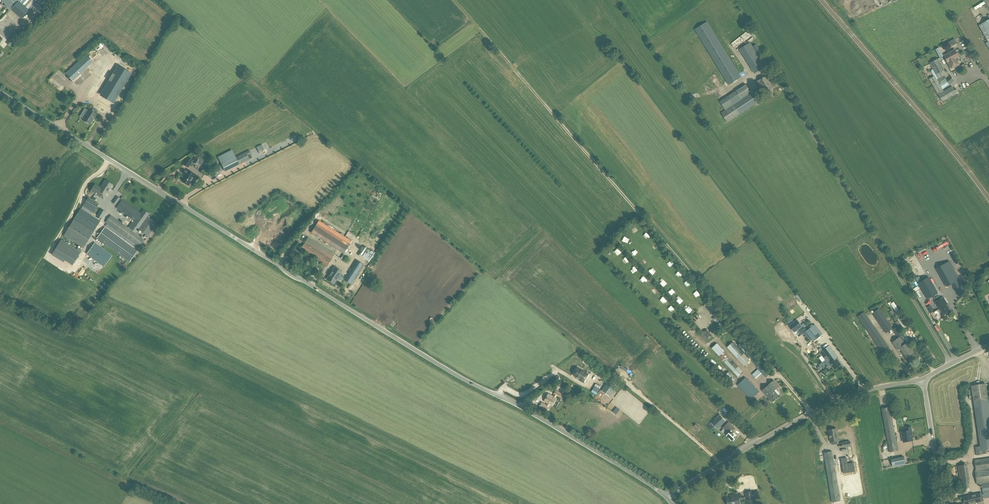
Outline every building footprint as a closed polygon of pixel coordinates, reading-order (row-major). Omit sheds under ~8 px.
[(2,1),(22,19),(36,3),(32,0),(3,0),(2,1)] [(40,5),(45,8),(50,0),(43,0),(40,5)] [(707,22),(695,29),(729,85),(741,77),(707,22)] [(731,46),(745,35),(743,32),(729,44),(731,46)] [(750,43),(739,49),(755,73),(765,66),(759,57),(763,55),(756,44),(752,46),(750,43)] [(955,49),(944,55),(948,63),(951,69),(959,65),(956,59),(959,57),(955,49)] [(80,60),(65,73),(72,81),(93,62),(86,54),(80,60)] [(938,60),(930,64),(939,79),(946,75),(938,60)] [(103,100),(116,108),(134,79),(121,71),(103,100)] [(935,75),(929,79),(943,102),(959,92),(957,89),(955,90),(952,86),(944,91),(935,75)] [(766,76),(755,83),(758,87),(760,86),(765,93),(778,84),(775,79),(770,82),(766,76)] [(944,76),(938,80),(940,84),(943,83),(945,86),(949,84),(954,82),(951,76),(946,79),(944,76)] [(723,122),(755,105),(745,86),(717,101),(723,112),(720,114),(723,122)] [(776,100),(769,103),(771,109),(779,106),(776,100)] [(89,110),(83,120),(90,125),(96,114),(89,110)] [(232,149),(218,157),(225,172),(240,165),(240,164),(252,158),(250,154),(252,154),(250,151),(236,158),(232,149)] [(188,156),(183,164),(188,167),(193,160),(188,156)] [(184,175),(181,180),(189,185),(196,175),(185,169),(182,174),(184,175)] [(95,184),(91,191),(103,199),(113,185),(105,180),(101,188),(95,184)] [(117,196),(113,203),(116,205),(121,198),(117,196)] [(89,197),(83,206),(93,213),(99,204),(89,197)] [(122,200),(117,208),(134,221),(129,228),(138,235),(141,230),(149,236),(158,224),(150,218),(150,217),(149,216),(150,214),(144,210),(141,214),(122,200)] [(75,218),(63,237),(82,248),(94,230),(100,221),(81,209),(75,218)] [(101,209),(97,215),(102,218),(106,212),(101,209)] [(111,215),(106,223),(123,235),(128,239),(139,247),(144,240),(138,235),(129,228),(111,215)] [(318,221),(311,233),(343,254),(351,242),(318,221)] [(348,230),(354,235),(359,228),(355,226),(357,223),(354,221),(348,230)] [(935,240),(940,239),(935,226),(928,229),(934,242),(926,245),(927,246),(930,244),(932,248),(937,246),(935,240)] [(137,250),(105,227),(96,239),(129,262),(137,250)] [(308,238),(300,250),(316,260),(314,264),(318,266),(320,263),(326,267),(335,255),(308,238)] [(906,259),(915,254),(915,252),(913,248),(912,246),(911,247),(910,243),(908,239),(909,242),(905,242),(906,250),(903,244),(899,244),(900,250),(902,253),(902,256),(904,260),(906,259)] [(72,265),(80,252),(72,247),(64,260),(72,265)] [(357,259),(344,280),(351,284),(364,263),(357,259)] [(949,261),(936,268),(946,286),(952,283),(960,297),(967,293),(949,261)] [(335,267),(327,279),(334,284),(342,272),(335,267)] [(978,275),(971,279),(974,283),(981,280),(978,275)] [(935,289),(928,277),(919,283),(925,295),(928,299),(931,297),(934,295),(937,293),(935,289)] [(931,306),(928,308),(935,320),(941,317),(939,313),(940,312),(943,316),(951,311),(943,297),(935,302),(939,310),(937,311),(937,310),(934,312),(931,306)] [(896,303),(891,305),(894,312),(899,310),(896,303)] [(879,309),(873,313),(876,317),(875,317),(886,333),(893,329),(887,320),(879,309)] [(716,316),(713,318),(717,322),(723,317),(718,311),(714,315),(716,316)] [(865,312),(857,317),(882,352),(889,347),(865,312)] [(823,335),(814,324),(813,325),(810,322),(801,329),(808,339),(811,337),(814,342),(817,339),(823,335)] [(717,323),(710,329),(714,333),(721,328),(717,323)] [(897,326),(893,329),(898,337),(902,334),(897,326)] [(707,329),(703,333),(708,339),(712,335),(707,329)] [(900,337),(893,342),(904,358),(913,352),(907,343),(905,344),(900,337)] [(744,341),(738,345),(752,360),(757,355),(744,341)] [(734,342),(727,347),(744,365),(750,360),(734,342)] [(354,360),(362,345),(357,343),(349,357),(354,360)] [(717,343),(712,348),(724,362),(738,377),(743,372),(717,343)] [(829,346),(820,353),(828,364),(830,363),(835,369),(841,365),(836,359),(838,357),(829,346)] [(883,353),(880,356),(885,362),(888,360),(883,353)] [(759,369),(764,364),(760,359),(754,364),(759,369)] [(764,364),(759,369),(766,377),(772,372),(764,364)] [(821,370),(824,374),(829,369),(826,366),(821,370)] [(584,381),(588,374),(578,368),(573,375),(584,381)] [(723,375),(731,382),(735,377),(727,371),(723,375)] [(573,377),(562,380),(565,388),(575,384),(573,377)] [(746,377),(737,385),(751,400),(759,392),(746,377)] [(617,387),(609,381),(602,391),(609,397),(617,387)] [(774,381),(762,391),(772,401),(778,396),(774,391),(779,387),(774,381)] [(974,386),(979,422),(976,422),(977,436),(981,435),(982,447),(978,447),(979,455),(988,454),(988,402),(987,384),(974,386)] [(554,394),(553,396),(549,394),(544,401),(548,403),(547,405),(542,403),(540,406),(547,411),(549,407),(550,405),(553,406),(557,399),(556,398),(557,396),(563,399),(565,396),(556,390),(554,394)] [(890,407),(882,408),(890,452),(898,450),(890,407)] [(720,415),(711,423),(717,430),(726,421),(720,415)] [(729,422),(723,428),(729,433),(727,435),(732,441),(733,440),(734,441),(735,441),(737,439),(737,438),(736,437),(737,436),(732,431),(734,428),(729,422)] [(907,431),(902,432),(904,442),(913,440),(912,434),(913,433),(911,426),(906,427),(907,431)] [(837,429),(828,430),(830,442),(839,440),(837,429)] [(832,451),(824,452),(832,502),(840,501),(832,451)] [(904,457),(891,459),(893,466),(905,464),(904,457)] [(847,458),(841,459),(843,473),(855,471),(854,463),(848,464),(847,458)] [(978,460),(979,484),(984,484),(985,493),(988,493),(988,459),(978,460)] [(968,464),(959,466),(961,482),(971,480),(968,464)] [(752,491),(745,492),(747,503),(754,503),(752,491)] [(963,496),(965,503),(967,503),(981,501),(980,493),(963,496)] [(742,500),(741,495),(738,495),(738,494),(730,495),(731,497),(726,498),(727,498),(728,502),(727,502),(727,503),(740,503),(739,500),(742,500)]
